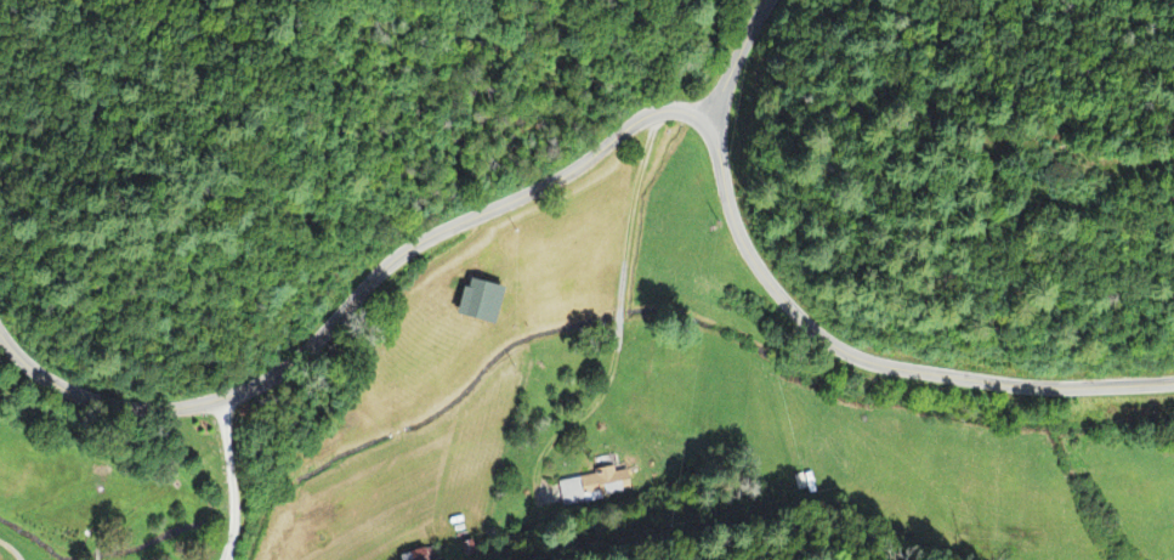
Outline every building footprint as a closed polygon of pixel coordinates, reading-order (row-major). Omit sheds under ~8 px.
[(502,328),(510,291),(472,282),(464,320),(502,328)] [(563,508),(633,497),(629,474),(615,476),(615,474),(559,483),(563,508)]
